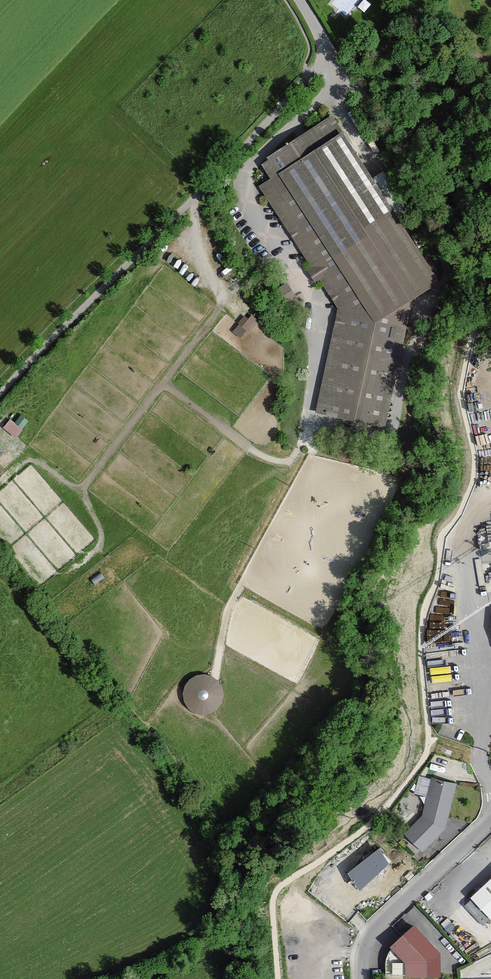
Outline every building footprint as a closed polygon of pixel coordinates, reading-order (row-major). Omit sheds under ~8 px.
[(272,177),(260,185),(274,206),(309,261),(326,287),(339,307),(316,411),(384,425),(412,294),(437,278),(398,215),(372,176),(331,115),(268,155),(269,158),(263,163),(272,177)] [(383,169),(372,176),(398,215),(408,209),(402,199),(383,169)] [(242,337),(261,320),(254,312),(234,328),(242,337)] [(18,436),(24,428),(11,419),(6,426),(18,436)] [(219,710),(220,708),(224,702),(225,695),(223,687),(219,681),(213,677),(205,675),(196,676),(190,681),(185,687),(184,695),(185,703),(188,708),(190,710),(196,714),(204,716),(212,714),(219,710)] [(453,784),(433,779),(423,816),(407,834),(422,848),(443,827),(445,816),(453,784)] [(377,849),(371,854),(379,862),(377,864),(381,867),(388,861),(377,849)] [(362,884),(381,867),(377,864),(379,862),(371,854),(351,873),(358,881),(359,881),(362,884)] [(474,893),(471,896),(490,918),(490,878),(474,893)] [(386,974),(440,973),(439,953),(415,927),(404,937),(402,938),(394,946),(396,948),(391,956),(389,965),(386,965),(386,974)] [(396,948),(394,946),(388,955),(386,965),(389,965),(391,956),(396,948)]
